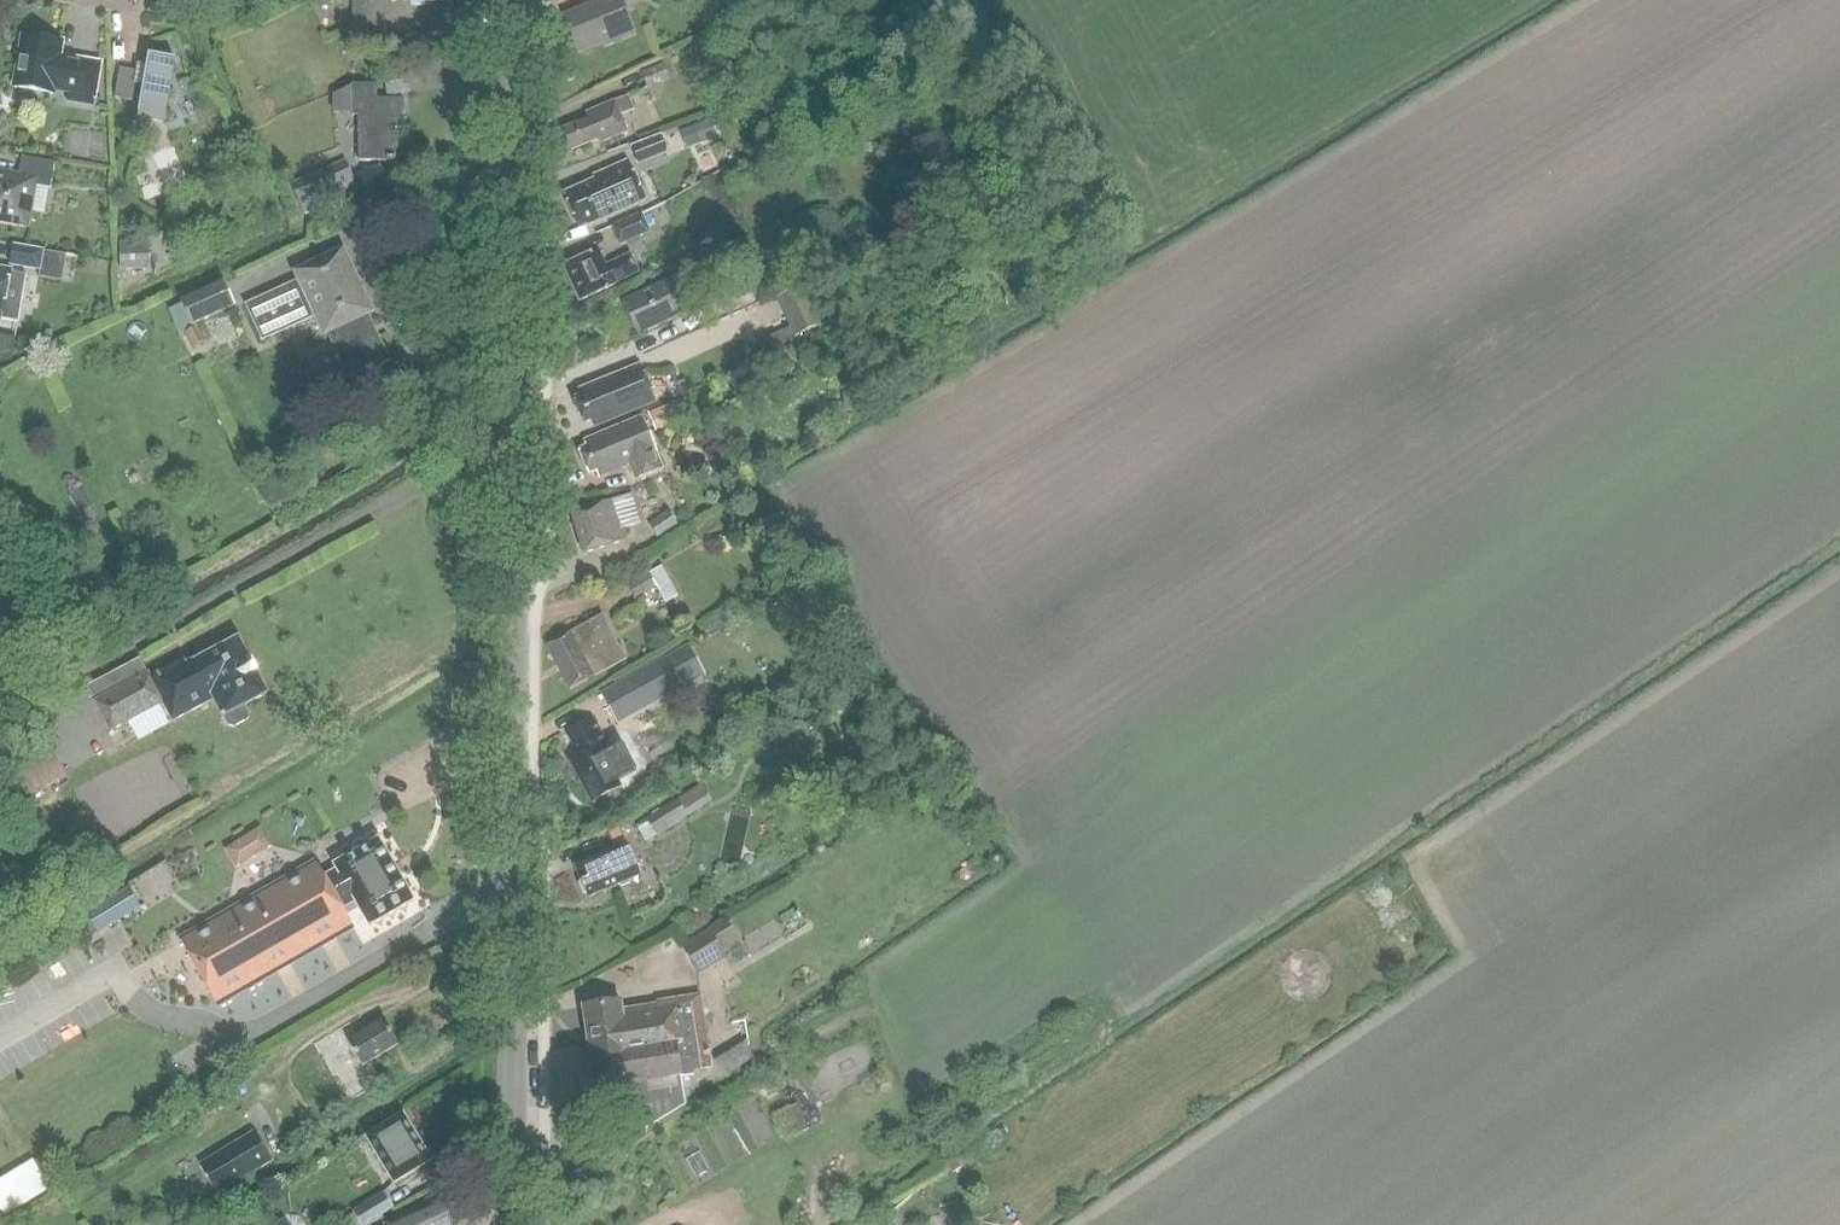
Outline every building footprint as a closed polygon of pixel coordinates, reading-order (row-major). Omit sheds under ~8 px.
[(337,0),(315,0),(319,9),(337,0)] [(622,0),(595,0),(589,2),(591,7),(564,18),(578,53),(602,43),(604,48),(636,35),(622,0)] [(385,40),(384,1),(350,3),(351,41),(385,40)] [(54,96),(55,93),(90,99),(96,64),(61,58),(63,42),(26,36),(17,90),(54,96)] [(150,57),(146,81),(140,119),(165,123),(176,63),(177,63),(177,61),(150,57)] [(645,88),(669,78),(663,63),(638,73),(645,88)] [(135,102),(139,80),(140,74),(122,70),(117,99),(135,102)] [(403,101),(377,101),(377,86),(352,86),(352,117),(358,117),(358,162),(395,162),(395,129),(403,129),(403,101)] [(563,131),(571,151),(597,141),(598,145),(627,133),(620,117),(633,112),(628,98),(586,115),(588,121),(563,131)] [(701,145),(718,139),(711,121),(694,127),(701,145)] [(632,146),(637,161),(664,152),(659,136),(632,146)] [(29,227),(36,188),(52,191),(57,165),(24,159),(20,178),(0,174),(0,222),(29,227)] [(304,215),(358,189),(343,159),(289,184),(304,215)] [(560,194),(574,229),(582,226),(583,227),(643,203),(627,162),(592,175),(594,181),(560,194)] [(610,225),(619,245),(649,233),(640,212),(610,225)] [(118,270),(149,269),(148,241),(117,243),(118,270)] [(67,255),(14,246),(10,266),(40,272),(39,278),(62,282),(67,255)] [(615,285),(615,284),(638,273),(630,256),(606,267),(598,251),(563,268),(579,303),(615,285)] [(391,362),(368,314),(369,313),(341,253),(298,273),(301,280),(245,307),(262,343),(318,317),(349,382),(391,362)] [(6,314),(5,320),(17,323),(25,276),(13,274),(13,271),(0,269),(0,313),(6,314)] [(702,307),(686,273),(622,303),(638,336),(702,307)] [(232,306),(221,282),(180,302),(191,326),(232,306)] [(805,288),(779,300),(791,328),(797,340),(824,328),(805,288)] [(178,334),(190,329),(178,303),(166,309),(178,334)] [(196,328),(183,334),(190,349),(202,343),(196,328)] [(791,328),(761,342),(767,354),(797,340),(791,328)] [(595,428),(650,406),(635,369),(579,391),(582,398),(575,401),(584,424),(592,421),(595,428)] [(645,412),(653,431),(679,420),(671,401),(645,412)] [(643,418),(629,424),(584,443),(587,449),(580,452),(589,474),(596,471),(599,477),(630,465),(636,480),(663,469),(657,454),(658,453),(643,418)] [(92,509),(84,492),(70,498),(79,516),(92,509)] [(626,541),(623,529),(640,524),(631,495),(571,514),(584,555),(626,541)] [(648,523),(655,536),(676,524),(668,511),(648,523)] [(660,566),(647,573),(655,588),(664,604),(677,597),(660,566)] [(625,660),(602,617),(547,648),(570,691),(625,660)] [(0,630),(0,654),(9,649),(0,630)] [(194,664),(193,661),(187,665),(184,661),(150,679),(141,661),(87,688),(111,732),(163,704),(173,722),(213,701),(223,718),(224,718),(229,726),(234,728),(248,721),(249,716),(244,707),(267,695),(238,640),(194,664)] [(689,647),(601,695),(617,724),(705,677),(689,647)] [(621,789),(599,749),(606,745),(592,718),(566,732),(581,759),(571,764),(593,804),(621,789)] [(649,719),(627,738),(638,751),(661,733),(649,719)] [(48,742),(0,770),(0,817),(68,777),(48,742)] [(676,797),(645,816),(656,834),(687,815),(676,797)] [(657,836),(647,819),(636,826),(645,843),(657,836)] [(9,826),(0,831),(0,848),(16,840),(9,826)] [(223,849),(235,868),(270,847),(258,827),(223,849)] [(315,862),(179,940),(218,1007),(354,929),(343,909),(355,902),(370,927),(413,902),(379,841),(335,866),(337,871),(325,878),(315,862)] [(639,877),(626,846),(575,867),(588,898),(639,877)] [(99,934),(141,909),(131,892),(88,917),(99,934)] [(740,941),(727,920),(681,947),(699,976),(727,960),(722,951),(740,941)] [(621,1003),(582,1008),(587,1041),(597,1107),(610,1105),(617,1146),(685,1105),(680,1078),(694,1076),(693,1072),(711,1070),(707,1043),(700,997),(657,1003),(657,1006),(622,1011),(621,1003)] [(348,1044),(363,1067),(398,1045),(384,1022),(348,1044)] [(742,1042),(713,1061),(722,1075),(751,1056),(742,1042)] [(807,1128),(795,1102),(771,1114),(783,1139),(807,1128)] [(366,1137),(394,1183),(431,1161),(403,1115),(366,1137)] [(255,1135),(201,1167),(217,1192),(270,1160),(255,1135)] [(50,1189),(33,1162),(0,1182),(0,1208),(5,1217),(50,1189)] [(392,1209),(381,1192),(350,1211),(353,1215),(359,1224),(365,1224),(392,1209)] [(439,1199),(387,1223),(388,1224),(451,1224),(439,1199)] [(345,1220),(348,1224),(359,1224),(353,1215),(345,1220)] [(233,1216),(217,1224),(239,1224),(233,1216)]
